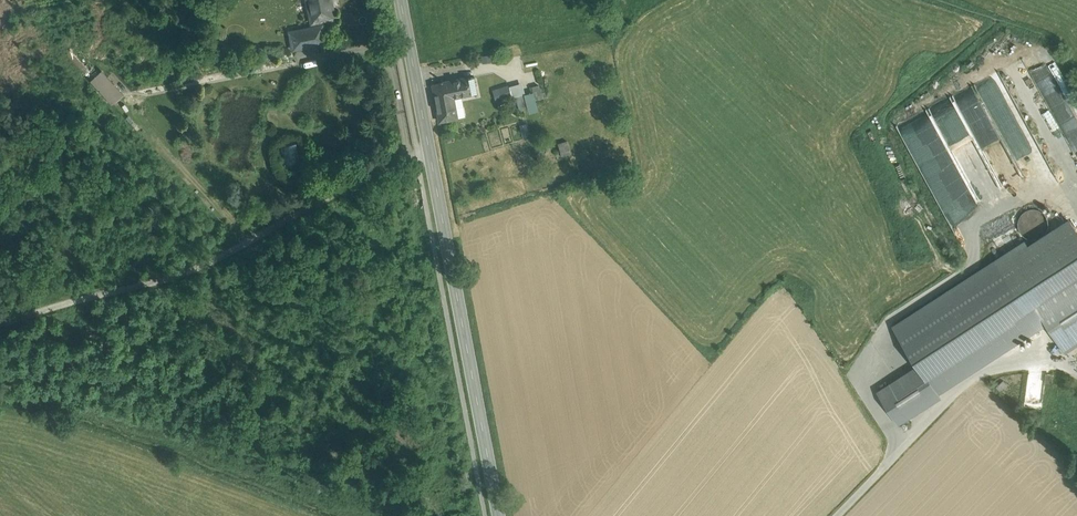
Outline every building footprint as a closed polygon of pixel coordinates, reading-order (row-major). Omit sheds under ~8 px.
[(312,21),(334,17),(330,0),(308,0),(312,21)] [(321,26),(291,32),(294,47),(324,41),(321,26)] [(1064,191),(1076,185),(1076,149),(1076,148),(1049,140),(1068,132),(1070,132),(1073,124),(1041,51),(1018,62),(1016,68),(1006,72),(1000,70),(1006,83),(1022,88),(1015,91),(1022,93),(1014,96),(1022,113),(1019,120),(1018,121),(1019,124),(1018,128),(1037,133),(1061,190),(1064,191)] [(108,76),(92,80),(91,80),(106,96),(123,93),(108,76)] [(474,76),(467,77),(470,93),(477,92),(474,76)] [(467,77),(443,82),(442,80),(441,80),(441,82),(432,84),(439,121),(465,116),(461,95),(470,93),(467,77)] [(522,82),(492,87),(494,100),(514,97),(516,108),(527,106),(528,112),(537,110),(534,90),(524,92),(522,82)] [(539,83),(532,85),(535,97),(542,95),(539,83)] [(567,140),(558,143),(562,156),(571,153),(567,140)] [(296,142),(280,146),(284,164),(300,161),(296,142)] [(543,146),(532,149),(536,162),(547,159),(543,146)] [(903,214),(916,206),(902,182),(889,190),(903,214)] [(1048,230),(1049,224),(1048,218),(1044,213),(1039,210),(1034,209),(1028,210),(1023,214),(1020,219),(1019,224),(1020,230),(1023,235),(1028,238),(1034,239),(1040,238),(1045,235),(1048,230)] [(909,226),(916,236),(927,229),(920,219),(909,226)] [(995,263),(1025,309),(1033,304),(1076,275),(1076,232),(1070,221),(1029,248),(1026,243),(995,263)] [(895,327),(919,365),(938,394),(938,393),(949,386),(948,386),(1046,323),(1033,304),(1025,309),(995,263),(895,327)] [(1033,304),(1046,323),(1065,352),(1076,344),(1070,333),(1076,328),(1076,275),(1033,304)] [(938,394),(919,365),(878,392),(899,424),(941,397),(938,393),(938,394)] [(1047,374),(1029,373),(1024,406),(1042,409),(1046,382),(1047,374)]
